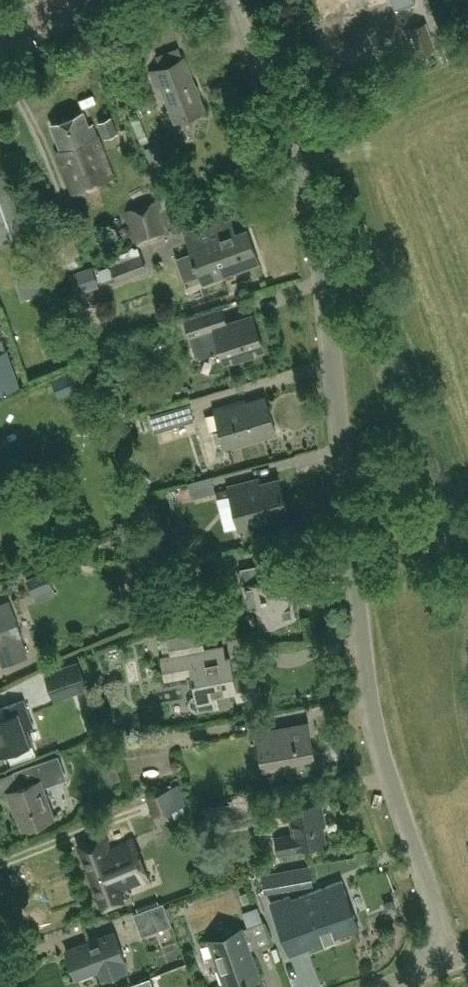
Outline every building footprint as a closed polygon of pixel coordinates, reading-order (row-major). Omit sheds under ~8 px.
[(395,9),(415,2),(415,0),(391,0),(395,9)] [(419,56),(436,50),(426,22),(409,28),(419,56)] [(184,59),(151,72),(157,86),(161,84),(176,121),(204,110),(184,59)] [(84,112),(51,125),(60,149),(56,151),(73,194),(114,178),(93,124),(89,125),(84,112)] [(98,122),(105,139),(119,133),(111,117),(98,122)] [(132,122),(142,145),(150,141),(140,119),(132,122)] [(144,150),(152,168),(166,162),(158,143),(144,150)] [(0,173),(0,238),(1,240),(27,231),(5,171),(0,173)] [(171,207),(168,194),(160,196),(163,209),(171,207)] [(139,247),(169,236),(158,200),(126,212),(139,247)] [(186,229),(180,214),(179,210),(167,214),(174,234),(186,229)] [(223,223),(186,236),(195,260),(193,261),(195,266),(196,265),(203,283),(259,263),(247,229),(228,236),(223,223)] [(54,260),(74,252),(75,254),(61,259),(66,271),(82,265),(79,259),(81,258),(78,251),(70,229),(46,237),(54,260)] [(142,254),(109,266),(117,282),(148,270),(142,254)] [(24,272),(31,296),(51,290),(42,266),(24,272)] [(76,295),(100,286),(93,266),(69,274),(76,295)] [(222,308),(185,320),(190,335),(200,332),(207,355),(222,350),(226,361),(264,349),(253,315),(227,323),(222,308)] [(0,351),(0,392),(20,384),(7,349),(0,351)] [(231,405),(215,409),(226,447),(276,432),(266,398),(232,407),(231,405)] [(155,432),(194,420),(189,404),(150,416),(155,432)] [(113,425),(118,440),(133,435),(128,420),(113,425)] [(162,449),(179,446),(177,432),(159,435),(162,449)] [(150,482),(139,474),(131,484),(142,492),(150,482)] [(192,498),(216,492),(212,476),(188,482),(192,498)] [(249,482),(229,487),(239,527),(288,514),(279,479),(251,487),(249,482)] [(85,552),(82,563),(94,566),(97,554),(85,552)] [(281,562),(267,565),(264,553),(252,556),(255,567),(242,570),(245,585),(244,585),(249,608),(258,606),(261,625),(296,618),(293,603),(290,604),(285,577),(284,577),(281,562)] [(27,578),(34,596),(53,588),(46,570),(27,578)] [(4,665),(28,656),(22,638),(23,638),(10,602),(0,606),(0,654),(4,665)] [(169,638),(169,639),(160,640),(163,653),(171,652),(172,655),(162,657),(166,679),(192,674),(196,696),(193,696),(189,702),(191,709),(196,712),(219,708),(216,694),(236,690),(238,699),(255,696),(251,675),(234,678),(230,657),(207,661),(202,632),(169,638)] [(45,673),(54,697),(86,685),(77,661),(45,673)] [(0,717),(0,755),(31,743),(26,728),(33,725),(24,701),(0,709),(0,711),(2,716),(0,717)] [(98,714),(85,719),(89,730),(102,725),(98,714)] [(309,723),(257,732),(264,768),(315,759),(309,723)] [(104,770),(117,765),(112,753),(100,758),(104,770)] [(58,756),(49,759),(13,772),(19,788),(8,792),(14,808),(15,807),(23,828),(54,817),(43,788),(58,782),(66,779),(58,756)] [(145,760),(151,780),(165,776),(159,756),(145,760)] [(146,797),(153,819),(188,805),(180,784),(146,797)] [(204,807),(208,823),(271,811),(267,795),(204,807)] [(277,838),(280,856),(308,850),(307,845),(327,841),(321,815),(324,814),(321,801),(282,809),(284,818),(291,816),(294,834),(277,838)] [(104,834),(80,843),(104,906),(123,899),(119,889),(149,878),(133,837),(109,847),(104,834)] [(265,890),(292,886),(289,869),(263,874),(265,890)] [(289,894),(271,901),(284,935),(300,929),(307,947),(360,927),(342,879),(291,898),(289,894)] [(133,913),(141,936),(173,925),(164,903),(133,913)] [(241,927),(208,940),(226,986),(258,975),(249,949),(271,941),(263,920),(241,928),(241,927)] [(115,931),(67,950),(77,978),(100,969),(103,978),(127,969),(124,960),(126,959),(115,931)] [(151,976),(134,982),(122,986),(155,986),(151,976)]
